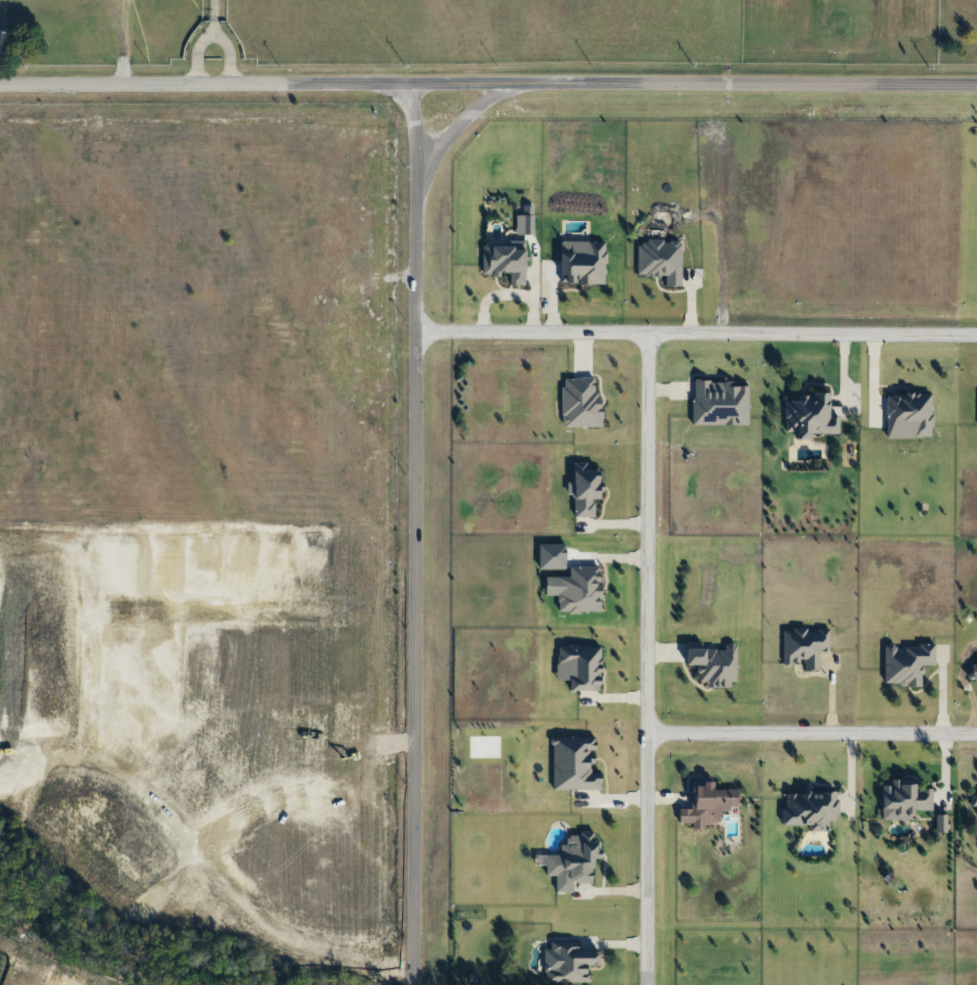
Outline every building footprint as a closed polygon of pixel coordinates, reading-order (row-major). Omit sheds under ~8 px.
[(785,395),(830,394),(830,412),(838,412),(838,434),(801,434),(801,430),(786,430),(785,395)] [(737,788),(737,820),(703,820),(703,831),(694,832),(694,821),(682,821),(682,807),(699,807),(699,781),(718,781),(718,788),(737,788)] [(833,791),(834,829),(810,830),(810,823),(785,824),(785,792),(833,791)]
